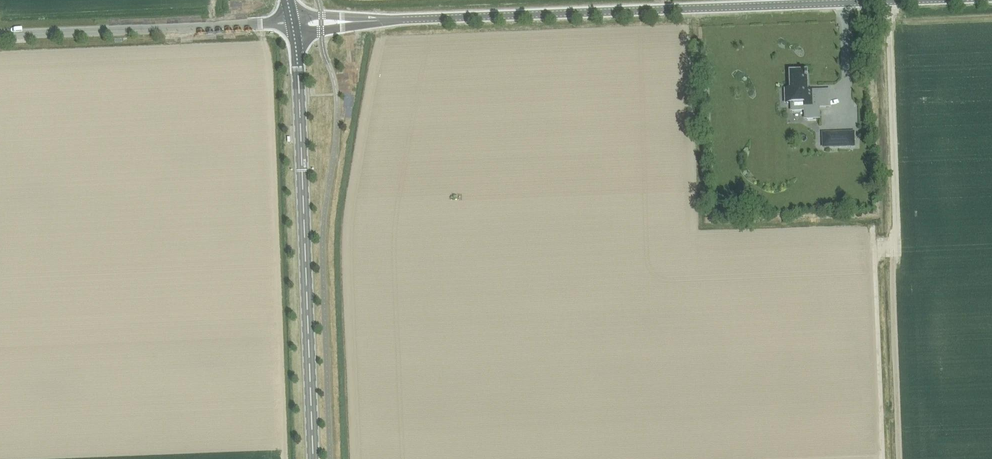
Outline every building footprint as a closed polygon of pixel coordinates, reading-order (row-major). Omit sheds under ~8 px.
[(805,110),(805,119),(818,118),(818,91),(806,92),(805,79),(806,79),(806,76),(805,76),(805,73),(790,73),(791,90),(786,90),(786,103),(791,103),(791,111),(805,110)] [(853,133),(823,134),(823,148),(854,146),(853,133)]
